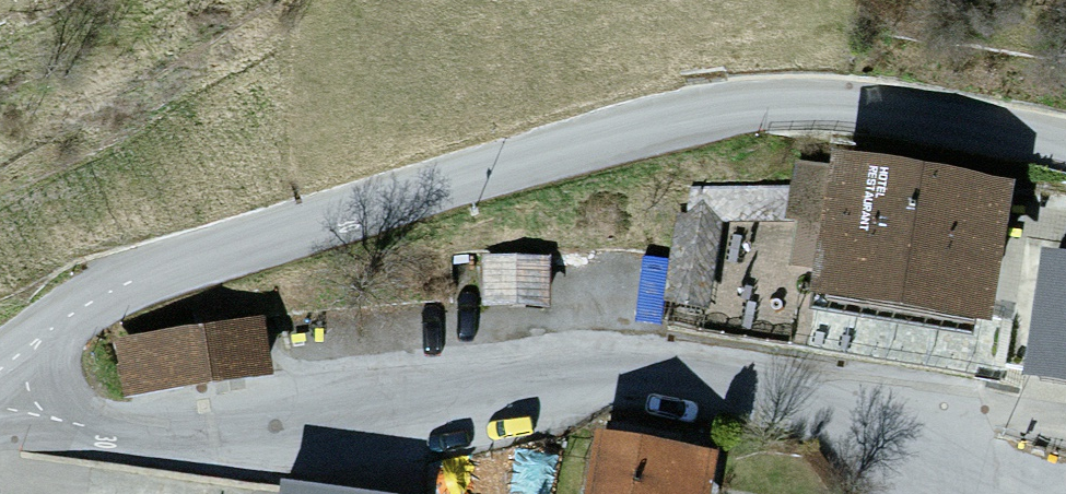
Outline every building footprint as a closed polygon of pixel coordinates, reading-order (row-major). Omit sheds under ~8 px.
[(993,345),(1015,200),(817,162),(813,183),(805,220),(813,251),(820,253),(808,315),(993,345)] [(805,220),(813,183),(683,180),(660,288),(700,292),(718,217),(805,220)] [(1047,251),(1029,372),(1065,378),(1065,254),(1047,251)] [(548,301),(549,259),(480,259),(480,300),(548,301)] [(267,320),(117,343),(125,395),(275,373),(267,320)] [(603,440),(593,493),(717,493),(723,463),(603,440)]
